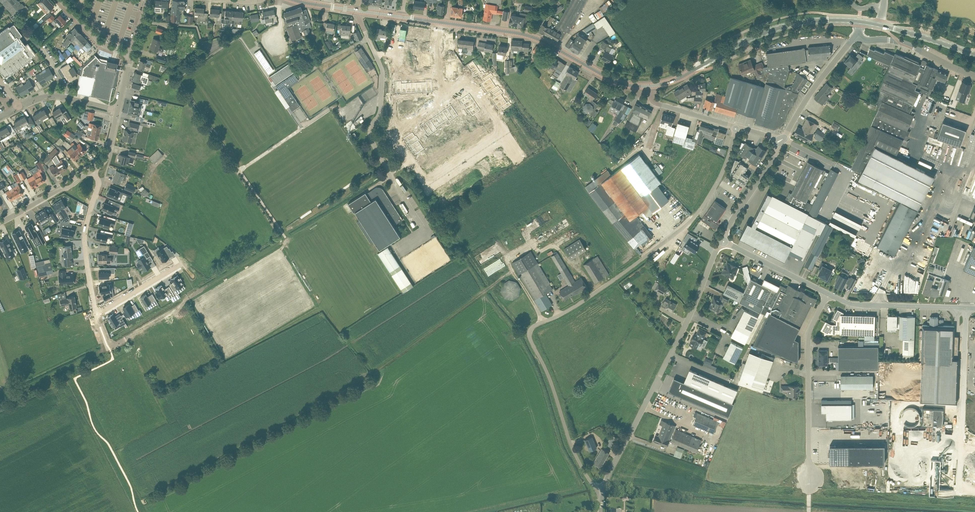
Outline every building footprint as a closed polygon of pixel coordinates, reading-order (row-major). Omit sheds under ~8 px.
[(17,19),(27,10),(24,7),(25,6),(22,3),(21,3),(18,0),(16,2),(14,0),(0,0),(0,1),(17,19)] [(38,3),(41,7),(43,9),(46,13),(49,11),(50,9),(54,6),(49,0),(41,0),(40,1),(38,3)] [(168,4),(168,0),(155,0),(155,6),(154,6),(154,11),(159,11),(159,6),(168,7),(168,4)] [(172,12),(171,22),(175,21),(175,22),(183,23),(184,18),(177,17),(177,13),(180,13),(180,8),(183,8),(184,0),(180,0),(172,0),(172,4),(171,12),(172,12)] [(414,7),(424,9),(425,1),(415,0),(414,7)] [(437,3),(436,8),(438,8),(438,12),(444,13),(445,5),(441,4),(441,0),(429,0),(429,2),(437,3)] [(452,14),(453,15),(454,15),(458,15),(459,16),(460,16),(460,15),(461,16),(461,15),(462,15),(463,11),(462,11),(463,0),(459,0),(458,7),(452,6),(451,14),(452,14)] [(599,6),(601,9),(595,13),(597,17),(613,7),(609,0),(599,6)] [(498,5),(487,3),(484,19),(490,20),(492,12),(496,13),(498,5)] [(554,10),(556,13),(563,9),(560,5),(554,10)] [(195,12),(194,14),(198,14),(203,14),(203,17),(198,17),(197,23),(207,24),(207,18),(208,13),(203,13),(204,8),(195,7),(195,12)] [(302,11),(302,10),(301,7),(284,13),(286,18),(284,19),(291,40),(301,36),(300,31),(303,30),(301,25),(303,24),(302,20),(301,19),(303,19),(302,17),(301,18),(300,14),(301,13),(300,11),(302,11)] [(210,15),(217,16),(216,24),(221,24),(222,14),(219,14),(219,9),(210,9),(210,15)] [(274,9),(263,11),(265,18),(266,23),(273,21),(272,17),(275,16),(274,9)] [(301,25),(303,30),(303,31),(305,35),(306,37),(307,39),(312,36),(308,27),(307,23),(310,22),(306,9),(302,10),(302,11),(300,11),(301,13),(300,14),(301,18),(302,17),(303,19),(301,19),(302,20),(303,24),(301,25)] [(228,22),(233,23),(234,11),(225,10),(224,18),(224,23),(228,23),(228,22)] [(243,11),(234,11),(233,23),(241,24),(242,20),(243,11)] [(42,18),(44,21),(47,19),(52,14),(50,12),(42,18)] [(519,15),(518,17),(519,17),(518,25),(520,25),(520,26),(521,26),(522,26),(523,26),(525,26),(528,14),(520,12),(519,15)] [(511,14),(509,23),(518,25),(519,17),(518,17),(519,15),(516,15),(516,14),(511,13),(511,14)] [(55,19),(54,20),(56,22),(57,21),(61,25),(66,21),(60,14),(55,19)] [(193,16),(184,15),(184,18),(183,23),(192,23),(193,16)] [(11,18),(39,47),(41,45),(13,16),(11,18)] [(539,31),(544,33),(548,26),(554,17),(551,16),(547,24),(544,22),(539,31)] [(598,29),(603,25),(610,36),(616,32),(605,16),(594,23),(598,29)] [(326,27),(326,29),(333,30),(334,23),(327,22),(324,22),(323,26),(326,27)] [(4,75),(7,73),(7,75),(12,71),(13,72),(20,67),(19,66),(21,64),(22,65),(24,64),(23,63),(26,61),(27,62),(29,60),(28,59),(33,56),(32,55),(35,53),(28,43),(25,45),(19,37),(22,35),(13,23),(9,27),(8,25),(0,31),(0,70),(4,75)] [(38,26),(36,23),(29,29),(31,32),(38,26)] [(587,34),(596,28),(593,23),(584,29),(587,34)] [(341,31),(341,37),(349,38),(349,32),(350,32),(350,25),(342,25),(341,31)] [(544,33),(551,37),(554,35),(557,31),(558,32),(560,27),(557,26),(555,30),(548,26),(544,33)] [(67,37),(63,43),(67,46),(68,44),(71,41),(73,40),(77,43),(75,45),(74,46),(78,50),(79,49),(81,47),(84,50),(85,51),(85,50),(86,52),(88,50),(91,47),(90,45),(91,45),(87,41),(80,33),(75,27),(71,31),(66,36),(67,37)] [(377,31),(376,32),(377,32),(376,39),(381,40),(381,36),(386,36),(387,30),(381,30),(382,28),(377,28),(377,31)] [(362,38),(358,30),(353,33),(356,40),(362,38)] [(570,38),(566,45),(578,53),(587,39),(579,33),(574,40),(570,38)] [(444,42),(444,43),(445,43),(444,47),(446,47),(451,48),(451,50),(454,50),(455,44),(452,44),(454,36),(452,36),(446,35),(446,38),(445,38),(445,39),(444,42)] [(161,41),(158,40),(153,38),(150,48),(157,51),(158,50),(165,53),(166,50),(159,47),(161,41)] [(325,41),(329,49),(334,47),(330,39),(325,41)] [(472,51),(474,41),(459,39),(459,44),(459,48),(463,48),(463,45),(465,46),(464,52),(468,52),(468,50),(472,51)] [(512,49),(522,50),(522,45),(522,43),(522,41),(512,40),(512,48),(513,48),(512,49)] [(303,42),(309,54),(314,51),(310,45),(309,46),(306,41),(303,42)] [(478,47),(479,50),(483,50),(483,49),(492,51),(493,44),(486,43),(485,44),(483,43),(483,42),(479,41),(478,47)] [(601,58),(609,62),(613,55),(609,53),(612,48),(607,45),(608,43),(604,41),(601,46),(605,48),(606,49),(601,58)] [(498,52),(499,53),(498,56),(502,57),(503,53),(506,54),(507,47),(499,45),(498,52)] [(767,57),(768,66),(771,66),(789,64),(806,61),(810,60),(810,61),(823,59),(828,59),(827,55),(831,55),(830,45),(808,47),(808,49),(805,50),(805,48),(766,52),(767,57)] [(541,57),(545,51),(536,46),(532,51),(536,54),(533,59),(538,62),(541,57)] [(369,71),(373,68),(374,67),(372,64),(372,63),(361,47),(355,51),(360,59),(366,68),(369,71)] [(871,125),(851,168),(861,173),(873,145),(896,155),(914,115),(909,113),(919,91),(915,89),(918,82),(926,64),(921,62),(920,64),(900,55),(899,57),(885,51),(884,53),(875,49),(874,50),(870,48),(867,55),(877,59),(881,61),(885,63),(889,65),(888,69),(887,70),(872,104),(879,107),(871,125)] [(54,52),(60,61),(71,53),(68,49),(65,51),(62,53),(61,52),(59,49),(56,51),(54,52)] [(274,70),(260,49),(254,53),(268,74),(274,70)] [(420,51),(416,51),(416,55),(418,55),(418,60),(430,60),(430,53),(428,53),(428,54),(422,54),(422,51),(420,51)] [(859,53),(855,57),(851,54),(844,61),(851,67),(848,71),(852,74),(857,67),(853,64),(857,59),(860,61),(863,57),(859,53)] [(82,66),(80,75),(94,78),(90,96),(109,100),(113,87),(115,87),(119,69),(119,68),(116,68),(117,63),(107,61),(107,62),(101,61),(95,54),(82,66)] [(548,64),(552,67),(557,59),(550,55),(548,55),(544,61),(542,60),(540,64),(545,68),(548,64)] [(152,61),(147,59),(146,62),(140,60),(138,67),(144,69),(145,66),(149,68),(150,65),(150,64),(153,65),(154,62),(152,61)] [(557,59),(552,67),(555,69),(553,74),(558,77),(566,64),(558,59),(558,60),(557,59)] [(738,64),(742,73),(754,69),(757,76),(761,74),(766,72),(763,64),(758,66),(757,64),(753,66),(750,59),(738,64)] [(877,59),(875,64),(887,70),(888,69),(889,65),(885,63),(881,61),(877,59)] [(419,66),(417,66),(417,70),(421,69),(423,69),(423,66),(429,66),(430,66),(430,60),(418,60),(419,66)] [(473,61),(468,65),(472,71),(473,73),(475,77),(478,75),(479,77),(481,76),(485,74),(483,71),(481,72),(473,61)] [(447,73),(446,73),(446,77),(447,77),(454,77),(453,71),(456,71),(456,62),(452,62),(453,65),(446,66),(447,71),(447,73)] [(77,73),(73,67),(71,68),(68,63),(61,68),(67,79),(68,78),(70,81),(77,77),(75,74),(77,73)] [(288,64),(270,76),(275,84),(293,72),(294,72),(288,64)] [(770,70),(768,77),(770,77),(786,82),(789,69),(789,64),(771,66),(772,70),(770,70)] [(918,82),(915,89),(919,91),(929,95),(932,88),(929,87),(930,84),(929,83),(932,76),(934,77),(938,69),(926,64),(918,82)] [(566,73),(567,74),(560,86),(567,89),(573,78),(575,78),(579,71),(570,66),(566,73)] [(46,71),(43,73),(47,80),(54,76),(49,67),(45,69),(46,71)] [(930,84),(929,87),(932,88),(934,89),(935,86),(934,85),(937,79),(944,82),(948,74),(938,69),(934,77),(932,76),(929,83),(930,84)] [(159,77),(149,73),(148,77),(135,72),(132,80),(134,81),(133,82),(131,89),(134,90),(138,91),(139,88),(140,89),(142,82),(146,84),(148,78),(156,80),(159,77)] [(47,80),(43,73),(40,75),(39,73),(36,75),(41,84),(47,80)] [(807,80),(803,77),(798,73),(795,78),(797,79),(793,85),(800,90),(803,86),(804,84),(807,80)] [(289,106),(292,111),(300,105),(288,88),(298,80),(294,74),(276,86),(286,101),(287,101),(289,103),(288,104),(290,105),(289,106)] [(484,81),(480,84),(484,89),(494,82),(491,78),(492,77),(490,74),(482,79),(484,81)] [(725,96),(722,95),(721,101),(717,101),(715,108),(715,110),(734,116),(736,111),(756,117),(765,86),(731,77),(725,96)] [(786,82),(770,77),(768,83),(786,89),(787,87),(784,86),(786,82)] [(27,83),(24,85),(28,92),(34,88),(29,79),(26,81),(27,83)] [(959,90),(962,91),(959,100),(964,102),(968,93),(969,93),(971,86),(972,86),(970,85),(970,84),(962,81),(959,90)] [(494,82),(484,89),(487,94),(491,91),(493,94),(500,89),(498,85),(497,87),(494,82)] [(755,122),(774,127),(782,123),(784,118),(785,118),(787,112),(789,113),(790,106),(792,107),(794,100),(795,101),(798,93),(798,94),(798,93),(792,92),(793,90),(786,89),(768,83),(766,83),(765,86),(756,117),(755,122)] [(832,87),(830,86),(827,83),(814,97),(823,104),(829,97),(826,95),(832,87)] [(687,84),(681,88),(686,96),(692,92),(687,84)] [(28,92),(24,85),(20,87),(19,85),(16,87),(21,95),(28,92)] [(700,91),(697,91),(696,97),(701,97),(702,96),(703,89),(706,90),(705,85),(699,85),(700,91)] [(597,93),(588,87),(584,93),(590,97),(586,102),(590,102),(597,93)] [(686,96),(681,88),(674,92),(679,100),(686,96)] [(703,107),(712,109),(713,107),(715,108),(717,100),(721,101),(722,95),(716,93),(714,101),(705,98),(708,91),(706,90),(703,89),(702,96),(701,97),(701,102),(705,103),(703,107)] [(495,97),(491,100),(495,105),(504,98),(501,94),(503,93),(501,90),(493,95),(495,97)] [(469,93),(460,100),(463,105),(464,104),(473,98),(469,93)] [(612,104),(621,108),(615,120),(619,123),(623,119),(625,121),(631,108),(625,105),(623,103),(625,99),(620,97),(621,96),(617,94),(614,98),(615,98),(612,104)] [(131,100),(129,107),(140,109),(141,103),(147,104),(148,100),(139,97),(138,101),(131,100)] [(473,98),(464,104),(466,107),(466,108),(467,107),(475,102),(473,98)] [(504,98),(495,105),(498,110),(502,107),(503,110),(511,105),(509,101),(507,102),(504,98)] [(584,102),(582,104),(583,105),(583,110),(586,112),(588,112),(594,116),(597,112),(595,110),(599,105),(596,103),(592,99),(590,102),(586,102),(585,103),(584,102)] [(466,107),(465,108),(468,112),(468,113),(470,111),(478,106),(475,102),(467,107),(466,108),(466,107)] [(631,120),(636,122),(644,106),(636,102),(632,110),(628,119),(631,120)] [(447,108),(454,118),(458,115),(451,105),(447,108)] [(478,106),(470,111),(473,115),(481,110),(478,106)] [(636,122),(640,124),(644,116),(648,118),(652,110),(644,106),(636,122)] [(57,118),(60,116),(62,119),(65,117),(66,119),(70,117),(66,110),(63,112),(59,107),(53,111),(57,118)] [(140,109),(129,107),(128,113),(135,115),(134,119),(143,121),(144,117),(138,115),(140,109)] [(294,111),(299,122),(307,119),(302,107),(294,111)] [(447,108),(443,111),(448,119),(449,121),(454,118),(447,108)] [(44,109),(39,112),(43,119),(48,115),(44,109)] [(87,119),(92,120),(94,112),(87,111),(84,112),(84,114),(87,115),(87,119)] [(443,111),(438,114),(444,122),(448,119),(443,111),(442,111),(443,111)] [(482,111),(474,116),(476,121),(484,115),(482,111)] [(43,119),(39,112),(33,115),(37,122),(43,119)] [(673,136),(675,127),(672,126),(674,116),(663,113),(660,122),(668,124),(666,134),(673,136)] [(438,114),(434,117),(439,125),(444,122),(438,114)] [(484,115),(476,121),(479,125),(487,119),(484,115)] [(20,119),(23,125),(25,128),(30,125),(31,126),(35,124),(30,116),(26,118),(25,116),(20,119)] [(430,119),(430,120),(435,128),(436,127),(439,125),(434,117),(430,120),(430,119)] [(798,126),(794,134),(809,142),(812,137),(813,135),(813,134),(818,124),(806,118),(801,128),(798,126)] [(12,127),(16,133),(22,129),(21,127),(23,125),(20,119),(14,122),(16,125),(12,127)] [(487,119),(479,125),(482,128),(490,123),(487,119)] [(430,120),(426,122),(432,132),(437,129),(436,127),(435,128),(430,120)] [(960,146),(966,129),(943,121),(937,138),(960,146)] [(125,129),(122,140),(131,142),(135,143),(137,136),(133,136),(134,131),(133,131),(134,129),(138,130),(139,124),(129,122),(128,128),(129,128),(128,130),(125,129)] [(426,123),(421,126),(428,135),(432,132),(426,122),(425,123),(426,123)] [(593,122),(588,128),(593,132),(598,126),(593,122)] [(682,146),(689,148),(693,138),(692,138),(686,136),(689,126),(678,122),(673,141),(683,144),(682,146)] [(89,126),(88,129),(99,132),(101,125),(92,123),(90,127),(89,126)] [(490,123),(482,128),(485,133),(493,127),(490,123)] [(689,148),(694,149),(696,141),(702,143),(703,140),(702,140),(703,136),(702,136),(704,130),(706,130),(707,126),(701,124),(699,130),(697,129),(694,137),(693,138),(689,148)] [(707,126),(706,130),(704,130),(702,136),(703,136),(715,140),(714,143),(722,146),(725,138),(724,137),(726,131),(719,128),(718,128),(718,130),(714,129),(714,128),(713,128),(713,127),(708,125),(707,126)] [(7,126),(2,129),(6,136),(7,139),(13,136),(12,135),(16,133),(12,127),(9,129),(7,126)] [(75,134),(80,138),(83,133),(78,129),(75,134)] [(99,132),(88,129),(87,132),(88,132),(87,137),(98,139),(99,132)] [(815,133),(822,138),(825,134),(817,129),(815,133)] [(71,132),(67,137),(70,139),(72,140),(76,135),(71,132)] [(413,132),(404,138),(407,143),(415,136),(413,132)] [(470,132),(465,135),(471,143),(475,140),(470,132)] [(521,143),(520,143),(522,147),(523,146),(524,147),(533,141),(529,136),(531,135),(529,132),(524,135),(526,138),(520,142),(521,143)] [(465,135),(461,138),(466,146),(471,143),(465,135)] [(415,136),(407,143),(409,146),(418,140),(418,141),(419,140),(416,136),(415,136)] [(461,138),(457,141),(462,149),(466,146),(461,138)] [(418,140),(409,146),(412,150),(421,144),(418,141),(418,140)] [(457,141),(453,144),(458,151),(462,149),(457,141)] [(524,147),(523,148),(526,151),(527,152),(533,148),(535,150),(540,147),(538,144),(536,145),(533,141),(524,147)] [(75,149),(80,155),(86,151),(79,143),(76,146),(73,142),(71,144),(75,149)] [(745,172),(749,166),(748,165),(751,161),(757,165),(766,151),(758,145),(755,150),(753,148),(753,147),(745,142),(745,143),(741,143),(739,147),(741,148),(738,153),(744,156),(741,161),(740,160),(740,161),(735,160),(732,171),(733,172),(731,174),(744,183),(750,175),(745,172)] [(421,144),(412,150),(415,155),(424,149),(421,144)] [(453,144),(448,147),(454,155),(454,154),(458,151),(453,144)] [(867,161),(858,179),(862,181),(900,200),(917,209),(935,176),(875,145),(867,161)] [(448,147),(444,149),(450,157),(454,155),(448,147)] [(501,147),(497,151),(502,159),(507,155),(501,147)] [(48,155),(49,155),(53,159),(60,152),(55,148),(48,155)] [(75,150),(73,151),(71,148),(67,151),(74,160),(80,155),(75,149),(75,150)] [(149,157),(154,162),(163,154),(158,149),(149,157)] [(444,149),(440,153),(445,160),(449,157),(449,158),(450,157),(444,149)] [(424,150),(416,156),(418,160),(426,155),(424,150)] [(135,153),(134,152),(129,151),(128,155),(129,155),(129,156),(120,154),(120,155),(119,155),(118,158),(119,158),(118,162),(128,164),(129,162),(133,163),(135,153)] [(497,151),(492,154),(498,162),(502,159),(497,151)] [(608,169),(585,187),(615,225),(634,248),(637,246),(641,243),(642,245),(648,240),(653,237),(636,214),(643,209),(649,205),(653,211),(654,211),(669,199),(658,184),(661,182),(640,153),(612,174),(608,169)] [(492,154),(488,157),(493,165),(498,162),(492,154)] [(43,161),(47,165),(53,159),(49,155),(43,161)] [(426,155),(418,160),(421,164),(429,159),(426,155)] [(488,157),(483,160),(488,168),(493,165),(488,157)] [(55,163),(57,166),(61,172),(67,169),(61,159),(55,163)] [(429,159),(421,164),(424,168),(432,163),(429,159)] [(35,163),(39,170),(40,171),(44,169),(40,162),(41,162),(40,161),(35,163)] [(482,161),(477,164),(482,172),(487,169),(482,161)] [(803,170),(799,178),(805,181),(807,177),(808,177),(808,176),(816,180),(818,177),(822,169),(808,161),(803,170)] [(432,163),(424,168),(427,172),(435,167),(432,163)] [(477,164),(473,167),(478,175),(482,172),(477,164)] [(61,172),(57,166),(54,167),(53,165),(49,167),(54,176),(61,172)] [(473,167),(468,170),(474,178),(478,175),(473,167)] [(827,175),(835,179),(838,172),(831,168),(827,175)] [(34,176),(39,184),(45,181),(40,171),(39,170),(33,174),(34,176)] [(113,178),(112,180),(117,182),(120,183),(124,185),(125,180),(122,179),(124,173),(121,172),(116,170),(114,175),(114,176),(115,176),(114,177),(113,178)] [(468,170),(463,173),(469,181),(474,178),(468,170)] [(17,172),(13,175),(17,182),(21,180),(17,172)] [(34,176),(28,179),(32,188),(39,184),(34,176)] [(459,176),(454,179),(461,189),(465,186),(466,188),(469,186),(464,178),(461,180),(459,176)] [(747,222),(740,237),(784,260),(789,252),(801,258),(817,227),(822,229),(826,222),(815,216),(808,213),(812,204),(810,203),(806,201),(815,184),(815,183),(816,180),(808,176),(808,177),(807,177),(805,181),(799,178),(792,193),(791,194),(790,193),(789,195),(788,197),(787,197),(785,201),(784,201),(772,194),(768,192),(751,224),(747,222)] [(452,186),(449,188),(454,196),(458,194),(456,192),(461,189),(454,179),(450,183),(452,186)] [(13,190),(17,197),(23,193),(17,182),(10,185),(13,190)] [(124,188),(124,189),(133,192),(133,193),(134,191),(135,188),(136,186),(127,182),(124,188)] [(107,194),(107,195),(120,201),(123,194),(130,197),(133,192),(124,189),(124,188),(123,188),(121,192),(110,187),(109,189),(109,190),(108,190),(106,194),(107,194)] [(356,211),(361,219),(391,200),(384,189),(382,188),(381,187),(380,187),(379,187),(377,187),(376,188),(367,193),(366,192),(348,203),(354,212),(356,211)] [(442,188),(438,191),(444,200),(448,197),(450,199),(453,197),(448,189),(445,191),(442,188)] [(17,197),(13,190),(11,191),(10,190),(6,192),(11,200),(17,197)] [(435,197),(433,199),(438,207),(441,205),(440,203),(444,200),(438,191),(433,194),(435,197)] [(61,199),(53,204),(56,208),(58,212),(59,211),(61,213),(61,214),(63,217),(68,214),(72,212),(67,205),(66,206),(61,199)] [(391,200),(361,219),(358,221),(371,243),(375,240),(380,248),(400,235),(394,225),(403,219),(391,200)] [(701,220),(714,228),(716,228),(720,223),(719,222),(717,220),(726,208),(715,200),(701,220)] [(900,200),(877,245),(895,254),(917,209),(900,200)] [(102,204),(102,206),(102,207),(102,209),(107,211),(107,212),(111,214),(114,209),(118,211),(121,204),(114,201),(113,205),(104,202),(104,204),(102,204)] [(45,209),(35,215),(40,222),(47,218),(49,221),(53,218),(55,222),(59,219),(54,211),(50,213),(51,215),(49,216),(48,215),(45,209)] [(836,210),(833,215),(860,229),(863,223),(836,210)] [(114,225),(116,218),(109,216),(108,219),(100,217),(99,219),(98,218),(97,222),(98,222),(98,224),(103,225),(103,227),(108,228),(109,224),(114,225)] [(60,236),(67,237),(67,236),(72,237),(73,236),(74,236),(75,231),(74,231),(74,230),(65,228),(66,222),(60,221),(59,227),(62,228),(60,236)] [(806,260),(804,265),(811,269),(813,264),(818,255),(833,226),(829,224),(826,222),(811,251),(806,260)] [(26,226),(25,226),(31,237),(34,235),(37,240),(38,240),(40,244),(45,241),(39,231),(36,232),(31,223),(30,224),(30,223),(26,225),(26,226)] [(19,229),(12,232),(19,247),(26,244),(19,229)] [(112,238),(113,232),(106,230),(106,234),(97,232),(96,239),(101,240),(101,241),(106,242),(107,237),(112,238)] [(688,233),(683,240),(686,242),(684,245),(684,246),(687,248),(690,250),(693,252),(695,253),(700,245),(695,242),(690,238),(692,235),(688,233)] [(0,244),(0,248),(2,247),(6,255),(9,254),(9,255),(11,254),(10,253),(13,251),(7,238),(0,241),(0,243),(0,244)] [(564,248),(571,259),(586,249),(580,239),(564,248)] [(960,241),(954,256),(967,261),(973,245),(960,241)] [(35,248),(38,260),(48,257),(45,245),(35,248)] [(64,262),(62,262),(62,265),(68,265),(73,264),(72,250),(71,250),(71,246),(71,245),(66,246),(63,246),(64,256),(64,262)] [(139,262),(137,263),(140,267),(142,266),(144,269),(150,265),(148,262),(146,258),(150,255),(144,245),(139,248),(144,256),(141,258),(138,260),(139,262)] [(160,249),(157,251),(158,254),(159,255),(158,255),(160,258),(160,257),(162,261),(166,258),(169,257),(167,253),(172,251),(169,247),(168,247),(167,245),(160,249)] [(99,254),(99,262),(107,262),(107,263),(111,263),(111,259),(115,259),(115,253),(117,253),(118,247),(110,246),(109,253),(110,253),(110,254),(99,254)] [(377,253),(402,293),(413,286),(388,246),(377,253)] [(974,274),(974,246),(963,269),(974,274)] [(531,251),(512,262),(542,311),(552,304),(546,293),(553,289),(549,283),(550,283),(538,262),(531,251)] [(587,287),(585,283),(582,278),(575,282),(558,252),(552,256),(569,285),(560,291),(565,299),(574,293),(575,295),(587,287)] [(676,252),(670,261),(674,263),(679,255),(676,252)] [(609,274),(606,270),(598,256),(584,264),(595,282),(609,274)] [(729,276),(733,278),(738,267),(734,265),(731,263),(731,264),(727,262),(725,266),(723,269),(724,269),(722,273),(726,275),(725,275),(729,277),(729,276)] [(825,264),(822,262),(819,268),(821,269),(818,274),(823,277),(822,278),(828,282),(831,275),(830,274),(832,270),(827,268),(829,266),(828,265),(827,264),(826,264),(826,263),(825,264)] [(37,267),(39,276),(53,273),(51,263),(37,267)] [(100,270),(99,270),(99,278),(109,278),(109,273),(115,273),(115,267),(105,267),(105,270),(100,270)] [(59,275),(59,284),(74,283),(74,275),(67,275),(67,274),(65,274),(65,271),(59,271),(59,275)] [(837,280),(835,285),(842,289),(844,285),(845,282),(846,283),(848,284),(847,285),(851,287),(855,279),(852,277),(851,278),(848,276),(849,274),(842,271),(840,274),(840,275),(839,274),(836,279),(837,280)] [(173,282),(170,284),(176,294),(175,295),(177,298),(180,296),(178,292),(181,291),(180,290),(178,287),(183,284),(181,281),(182,280),(180,277),(179,278),(177,275),(171,279),(173,282)] [(744,292),(739,301),(765,314),(769,306),(779,287),(766,281),(764,280),(763,282),(762,284),(751,278),(744,292)] [(945,295),(950,280),(944,278),(940,290),(931,287),(933,280),(927,279),(923,293),(928,295),(929,295),(935,297),(935,296),(935,295),(939,296),(941,295),(941,294),(945,295)] [(505,298),(513,299),(520,295),(521,288),(517,281),(509,280),(503,283),(502,292),(505,298)] [(655,289),(664,294),(668,288),(659,282),(655,289)] [(728,283),(723,293),(735,299),(739,301),(744,292),(728,283)] [(102,285),(99,286),(100,293),(106,292),(106,295),(103,296),(105,300),(114,295),(112,284),(110,284),(106,284),(102,285)] [(161,284),(155,288),(155,289),(157,291),(155,292),(159,299),(160,298),(161,298),(165,295),(167,297),(167,298),(168,299),(171,297),(175,295),(174,295),(169,286),(164,289),(164,288),(163,288),(161,284)] [(779,287),(769,306),(772,307),(769,312),(800,327),(802,323),(815,298),(805,293),(804,294),(799,292),(800,290),(790,286),(789,287),(788,287),(787,289),(779,286),(779,287)] [(146,294),(140,297),(143,301),(141,302),(144,307),(150,303),(152,306),(158,303),(156,300),(152,293),(149,295),(149,296),(148,297),(147,296),(146,294)] [(713,309),(718,312),(720,308),(721,308),(725,300),(728,302),(730,298),(722,294),(720,298),(721,299),(720,300),(714,297),(712,301),(711,305),(710,304),(708,307),(712,309),(713,309)] [(60,299),(61,305),(69,304),(69,308),(76,306),(76,302),(75,299),(74,296),(67,297),(67,298),(60,299)] [(662,305),(672,312),(677,304),(666,298),(662,305)] [(130,303),(123,307),(125,311),(123,312),(126,316),(127,316),(133,312),(135,316),(136,316),(136,317),(141,313),(142,313),(140,309),(139,310),(135,304),(135,303),(132,305),(131,306),(130,303)] [(758,316),(744,309),(742,307),(736,313),(736,314),(737,313),(741,316),(731,336),(745,342),(758,316)] [(836,324),(836,334),(875,335),(875,315),(843,314),(844,312),(838,309),(833,318),(836,320),(836,324)] [(769,312),(753,345),(798,361),(798,340),(794,338),(800,327),(769,312)] [(112,314),(107,317),(110,322),(110,323),(111,325),(112,325),(113,326),(117,323),(118,323),(120,326),(124,324),(126,323),(122,317),(121,315),(120,313),(117,315),(115,316),(113,313),(112,314)] [(888,324),(887,328),(897,328),(899,328),(900,324),(900,316),(897,316),(897,315),(888,315),(888,324)] [(899,328),(899,339),(903,339),(903,354),(914,354),(915,316),(900,316),(900,324),(899,328)] [(921,362),(920,401),(957,403),(959,356),(953,356),(953,353),(954,335),(954,326),(943,325),(943,319),(940,319),(940,320),(938,320),(938,317),(930,317),(930,320),(928,320),(928,325),(922,324),(921,362)] [(68,328),(82,327),(82,318),(67,318),(68,328)] [(836,334),(836,324),(831,324),(827,322),(826,324),(825,323),(821,330),(827,334),(836,334)] [(691,341),(690,344),(690,345),(693,347),(694,346),(696,348),(698,344),(700,345),(704,338),(707,332),(699,328),(696,334),(694,333),(691,340),(691,341)] [(743,347),(736,343),(731,341),(728,346),(727,346),(725,346),(724,348),(725,350),(726,350),(723,357),(735,363),(743,347)] [(838,346),(838,357),(830,357),(830,361),(838,361),(838,369),(878,369),(878,346),(838,346)] [(828,365),(828,350),(819,350),(819,365),(828,365)] [(740,378),(740,380),(758,387),(763,388),(773,360),(774,357),(762,353),(761,356),(749,352),(746,362),(740,378)] [(686,381),(685,382),(732,402),(737,390),(690,370),(690,371),(691,371),(686,381)] [(841,375),(841,388),(844,388),(846,388),(848,388),(864,388),(873,388),(873,386),(873,375),(861,375),(846,375),(841,375)] [(734,403),(674,377),(671,386),(677,389),(675,394),(728,417),(734,403)] [(781,391),(790,391),(790,396),(798,396),(798,390),(799,390),(799,386),(788,386),(781,386),(781,391)] [(851,419),(851,404),(821,404),(821,412),(826,412),(826,419),(851,419)] [(905,407),(902,423),(914,425),(914,424),(918,425),(921,410),(905,407)] [(922,408),(921,425),(943,426),(943,409),(922,408)] [(718,422),(697,413),(693,424),(714,433),(718,422)] [(663,425),(658,436),(670,440),(670,441),(671,441),(671,442),(696,452),(701,440),(676,429),(673,437),(671,437),(676,425),(661,419),(660,424),(663,425)] [(606,444),(612,448),(618,438),(612,434),(606,444)] [(667,446),(670,441),(670,440),(658,436),(656,434),(653,440),(667,446)] [(585,439),(589,451),(597,447),(592,436),(585,439)] [(829,445),(829,463),(883,463),(883,445),(829,445)] [(594,462),(601,467),(609,452),(602,448),(594,462)] [(681,458),(683,451),(676,449),(674,456),(681,458)]
